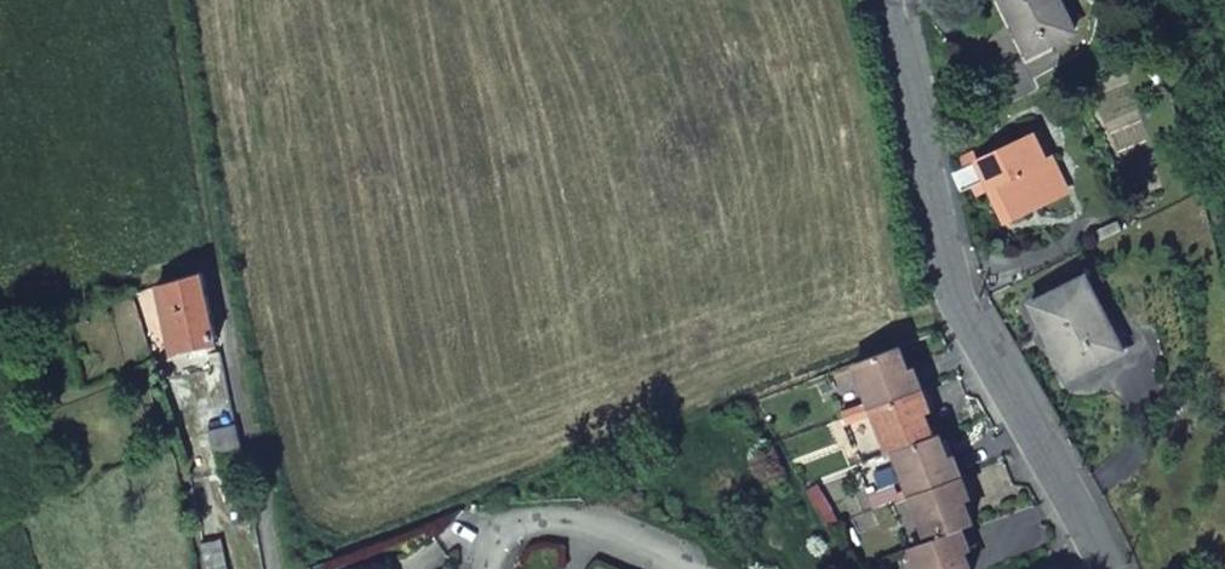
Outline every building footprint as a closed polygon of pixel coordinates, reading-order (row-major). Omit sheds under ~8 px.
[(1065,0),(1007,0),(1035,59),(1083,36),(1065,0)] [(1038,131),(978,159),(965,166),(975,190),(989,184),(1005,219),(1061,193),(1044,158),(1049,155),(1038,131)] [(965,166),(978,159),(974,151),(961,157),(965,166)] [(177,350),(214,342),(201,269),(161,282),(177,350)] [(1114,352),(1074,277),(1020,305),(1059,380),(1114,352)] [(867,409),(916,391),(907,369),(902,371),(895,349),(850,365),(867,409)] [(916,391),(867,409),(884,454),(889,452),(926,438),(918,414),(924,412),(916,391)] [(207,430),(216,474),(243,467),(233,423),(207,430)] [(889,452),(905,496),(950,480),(955,478),(947,457),(941,458),(933,436),(926,438),(889,452)] [(935,441),(941,458),(947,457),(940,439),(935,441)] [(905,496),(923,542),(957,528),(967,525),(958,502),(964,500),(955,478),(950,480),(905,496)] [(916,568),(966,568),(960,551),(965,550),(957,528),(923,542),(909,547),(916,568)]
